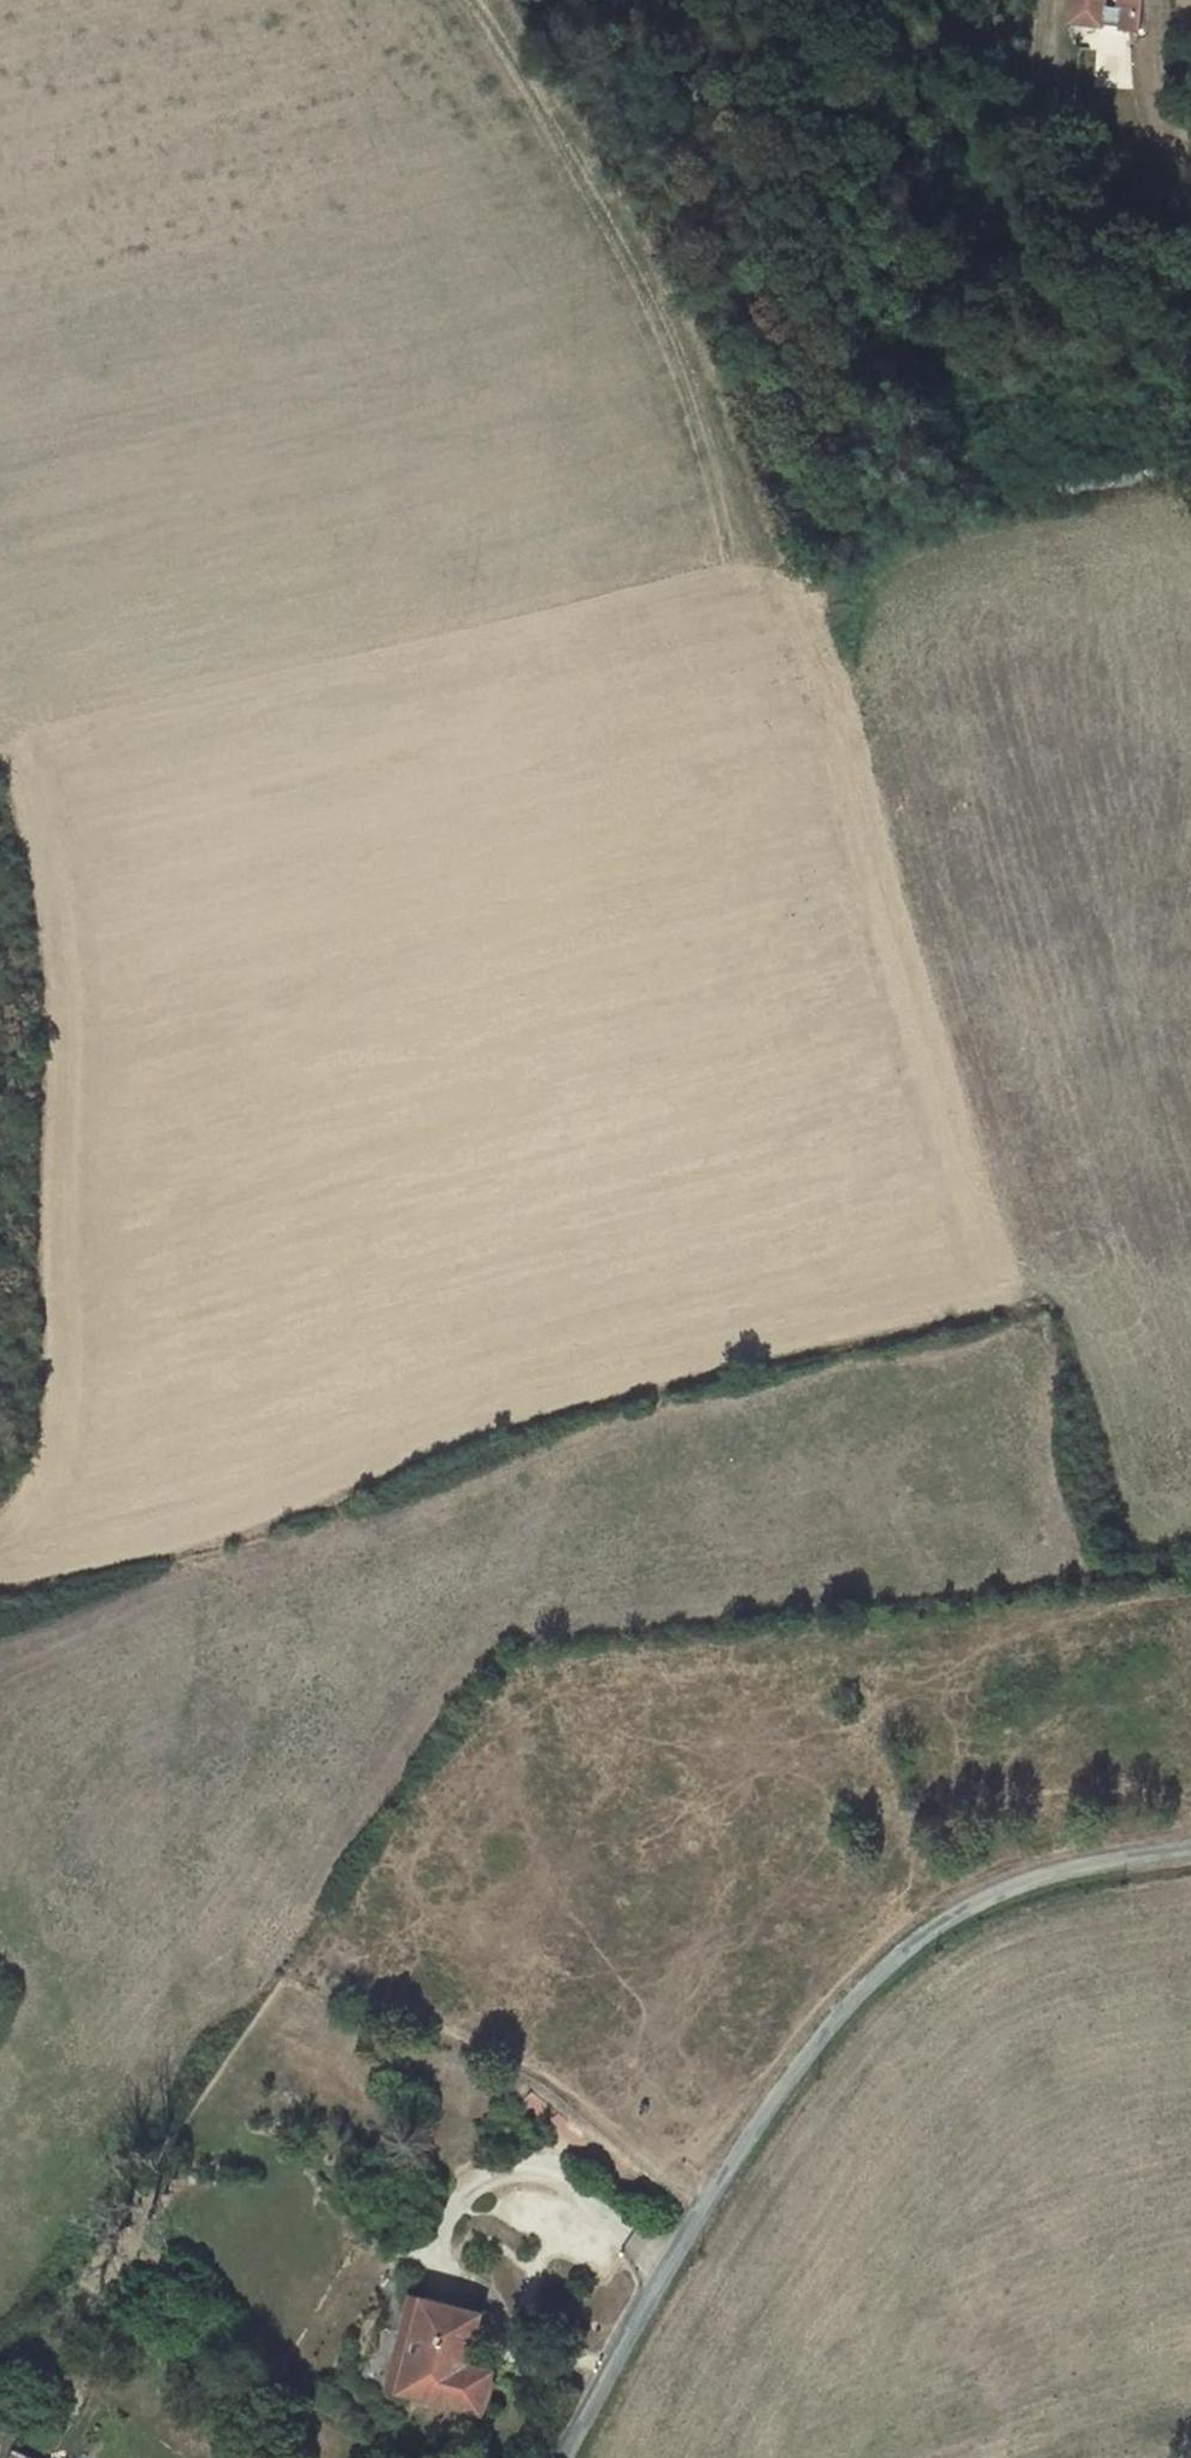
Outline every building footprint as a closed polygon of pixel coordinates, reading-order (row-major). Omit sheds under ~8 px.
[(1073,21),(1102,25),(1102,17),(1104,0),(1074,0),(1073,21)] [(1140,30),(1142,0),(1104,0),(1102,17),(1122,20),(1121,26),(1140,30)] [(475,2329),(448,2322),(451,2309),(411,2300),(402,2334),(414,2336),(401,2391),(481,2412),(491,2373),(466,2366),(475,2329)] [(451,2309),(448,2322),(475,2329),(478,2317),(451,2309)] [(402,2334),(389,2388),(401,2391),(414,2336),(402,2334)]
